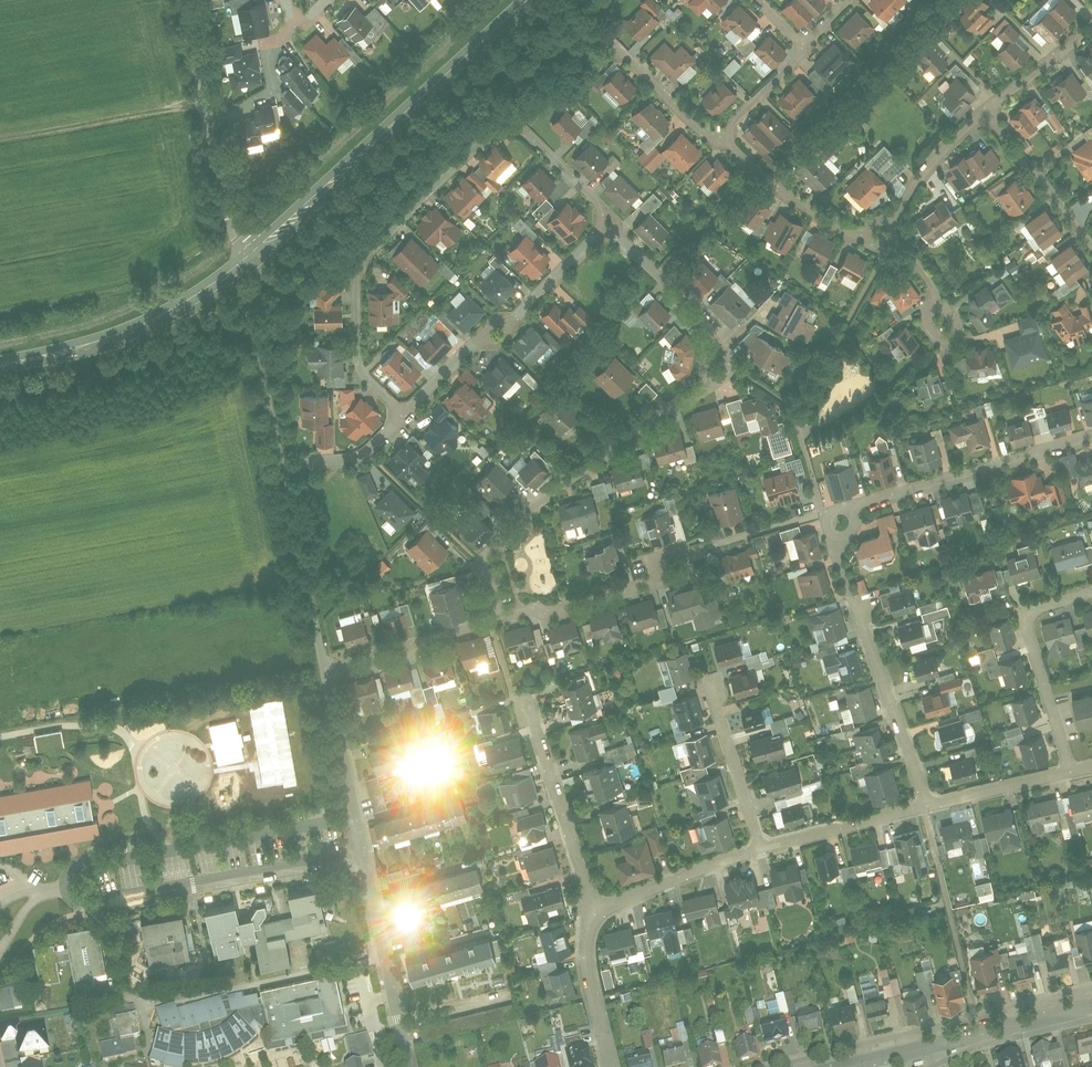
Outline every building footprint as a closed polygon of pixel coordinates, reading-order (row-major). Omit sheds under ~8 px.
[(622,23),(639,39),(658,20),(652,15),(661,6),(655,0),(642,0),(639,3),(641,4),(622,23)] [(686,6),(688,4),(694,10),(703,1),(712,10),(723,0),(681,0),(686,6)] [(780,8),(798,26),(812,11),(815,14),(828,0),(788,0),(780,8)] [(867,2),(886,19),(904,0),(868,0),(867,2)] [(986,0),(964,0),(959,4),(971,16),(964,23),(971,30),(975,27),(980,32),(993,19),(983,9),(989,3),(986,0)] [(1047,11),(1062,25),(1076,10),(1065,0),(1057,0),(1047,11)] [(269,30),(263,1),(236,6),(242,35),(269,30)] [(756,20),(737,3),(718,23),(727,31),(730,28),(740,37),(756,20)] [(373,25),(355,4),(337,19),(355,40),(373,25)] [(874,27),(856,10),(837,29),(855,46),(874,27)] [(1047,11),(1033,25),(1048,40),(1062,25),(1047,11)] [(1006,42),(994,53),(1010,70),(1029,51),(1015,38),(1019,34),(1008,23),(997,34),(1006,42)] [(771,67),(787,51),(767,32),(752,48),(771,67)] [(350,54),(332,36),(325,43),(315,33),(299,48),(326,76),(350,54)] [(945,52),(927,35),(912,50),(931,69),(935,72),(947,60),(942,56),(945,52)] [(664,40),(647,56),(673,82),(696,59),(680,44),(674,50),(664,40)] [(262,82),(254,51),(243,54),(240,41),(217,47),(221,62),(230,60),(232,71),(227,72),(231,90),(262,82)] [(854,60),(833,41),(812,63),(833,83),(854,60)] [(738,49),(742,55),(751,48),(747,42),(738,49)] [(1078,58),(1091,77),(1091,48),(1078,58)] [(305,72),(288,55),(277,66),(282,71),(279,74),(289,84),(279,93),(285,100),(279,105),(290,116),(317,90),(302,74),(305,72)] [(727,74),(738,64),(731,57),(721,67),(727,74)] [(344,70),(353,64),(350,60),(341,66),(344,70)] [(978,87),(955,63),(949,69),(955,75),(948,81),(950,83),(942,91),(945,95),(942,98),(958,116),(971,103),(969,101),(976,95),(973,92),(978,87)] [(620,102),(636,86),(618,68),(603,85),(620,102)] [(1052,84),(1043,90),(1052,102),(1059,97),(1064,105),(1085,91),(1070,69),(1064,73),(1063,71),(1049,80),(1052,84)] [(798,76),(777,98),(797,118),(818,96),(798,76)] [(736,94),(720,79),(698,101),(714,116),(736,94)] [(1022,108),(1008,116),(1021,135),(1034,126),(1032,123),(1046,113),(1034,94),(1019,104),(1022,108)] [(651,138),(669,120),(649,99),(631,117),(651,138)] [(276,130),(270,102),(253,106),(254,114),(240,117),(246,145),(260,142),(259,134),(276,130)] [(562,106),(546,122),(565,141),(581,126),(562,106)] [(753,119),(740,132),(761,153),(774,140),(777,142),(789,130),(768,109),(756,121),(753,119)] [(1081,133),(1087,140),(1067,155),(1089,185),(1091,183),(1091,125),(1081,133)] [(680,169),(699,151),(680,131),(661,149),(680,169)] [(588,140),(569,158),(588,177),(606,159),(588,140)] [(479,163),(496,179),(513,162),(496,145),(479,163)] [(952,173),(945,177),(955,191),(978,176),(979,177),(1000,162),(990,147),(983,152),(979,145),(963,156),(962,154),(947,165),(952,173)] [(812,151),(793,170),(804,181),(823,162),(812,151)] [(712,191),(732,173),(718,157),(712,162),(707,157),(691,172),(697,180),(700,177),(712,191)] [(823,162),(804,181),(816,192),(834,173),(823,162)] [(537,164),(518,183),(537,202),(556,183),(537,164)] [(868,165),(845,187),(864,207),(887,185),(868,165)] [(620,173),(603,189),(623,210),(639,193),(620,173)] [(1009,215),(1033,198),(1016,174),(1005,182),(1002,178),(987,188),(994,199),(997,197),(1009,215)] [(443,198),(462,217),(483,195),(464,177),(443,198)] [(753,228),(770,208),(752,193),(735,213),(753,228)] [(957,220),(941,199),(913,220),(929,241),(957,220)] [(568,200),(547,221),(567,241),(588,220),(583,215),(586,213),(576,203),(573,205),(568,200)] [(413,226),(432,245),(438,239),(445,246),(460,231),(434,205),(428,211),(425,208),(417,216),(420,219),(413,226)] [(1032,234),(1053,219),(1044,207),(1023,221),(1032,234)] [(651,210),(632,228),(651,247),(670,229),(651,210)] [(786,252),(802,225),(779,212),(763,238),(786,252)] [(462,222),(468,227),(472,223),(466,217),(462,222)] [(1041,246),(1062,232),(1053,219),(1032,234),(1041,246)] [(823,262),(834,243),(813,231),(802,251),(823,262)] [(507,255),(532,279),(551,259),(526,235),(507,255)] [(388,257),(402,271),(423,250),(409,236),(388,257)] [(1077,254),(1068,242),(1048,256),(1057,269),(1077,254)] [(694,246),(675,265),(697,287),(716,268),(694,246)] [(402,271),(416,285),(437,263),(423,250),(402,271)] [(857,281),(868,261),(847,250),(836,270),(857,281)] [(1086,266),(1077,254),(1057,269),(1066,281),(1086,266)] [(476,284),(495,304),(517,283),(498,263),(476,284)] [(827,263),(822,274),(816,271),(811,282),(824,288),(834,266),(827,263)] [(450,282),(456,277),(443,264),(437,269),(450,282)] [(899,310),(920,295),(901,271),(876,286),(869,299),(882,306),(885,298),(889,296),(899,310)] [(342,286),(332,275),(314,292),(314,302),(311,302),(311,325),(340,325),(340,302),(329,302),(329,298),(342,286)] [(726,276),(705,297),(726,319),(747,298),(726,276)] [(1062,281),(1050,291),(1056,298),(1068,288),(1062,281)] [(967,314),(978,329),(994,318),(990,311),(1011,297),(1001,282),(990,290),(986,284),(969,294),(967,314)] [(797,296),(785,289),(778,299),(783,302),(776,313),(772,310),(765,321),(779,329),(780,327),(795,337),(797,335),(807,341),(816,324),(805,318),(811,307),(796,298),(797,296)] [(371,292),(371,323),(397,323),(397,292),(371,292)] [(445,314),(462,332),(485,311),(468,293),(445,314)] [(654,295),(636,313),(652,329),(670,311),(654,295)] [(538,317),(555,334),(563,326),(569,331),(578,322),(583,327),(594,316),(579,301),(573,307),(569,303),(564,309),(555,300),(538,317)] [(1063,301),(1051,309),(1056,317),(1050,321),(1062,338),(1071,336),(1072,342),(1082,339),(1081,336),(1085,335),(1083,326),(1091,323),(1091,307),(1090,301),(1079,305),(1081,312),(1073,314),(1063,301)] [(628,325),(634,318),(625,311),(619,318),(628,325)] [(1021,332),(1003,337),(1012,368),(1047,358),(1033,314),(1017,319),(1021,332)] [(918,341),(906,324),(886,338),(898,355),(918,341)] [(510,345),(530,364),(549,344),(530,325),(510,345)] [(415,346),(432,364),(452,345),(435,327),(415,346)] [(670,359),(666,362),(679,380),(690,371),(695,344),(684,331),(669,344),(672,348),(670,359)] [(784,349),(753,335),(748,347),(753,349),(748,359),(785,376),(793,358),(782,353),(784,349)] [(315,365),(315,372),(341,372),(341,343),(306,343),(306,365),(315,365)] [(996,371),(994,348),(986,349),(986,346),(972,348),(972,352),(964,352),(966,374),(996,371)] [(379,364),(390,377),(408,360),(396,348),(379,364)] [(613,353),(591,376),(611,396),(633,373),(613,353)] [(478,379),(497,397),(520,373),(501,355),(478,379)] [(390,377),(402,389),(419,372),(408,360),(390,377)] [(951,393),(947,379),(940,381),(938,372),(931,374),(929,369),(914,373),(917,382),(914,383),(917,397),(942,390),(944,395),(951,393)] [(444,388),(463,407),(466,404),(473,412),(486,399),(478,392),(481,389),(462,370),(444,388)] [(642,382),(635,390),(647,400),(654,392),(642,382)] [(345,429),(354,439),(361,432),(362,434),(379,416),(375,412),(377,410),(365,398),(362,400),(357,396),(355,399),(353,397),(352,388),(338,388),(338,405),(344,410),(341,413),(341,429),(345,429)] [(557,392),(537,413),(557,432),(577,412),(557,392)] [(300,394),(301,424),(315,423),(316,445),(333,444),(332,422),(327,423),(326,393),(300,394)] [(740,398),(725,402),(734,434),(749,430),(745,418),(756,415),(761,433),(765,432),(773,457),(792,452),(783,422),(777,424),(772,405),(756,396),(740,400),(740,398)] [(1086,423),(1091,422),(1091,397),(1080,400),(1086,423)] [(988,401),(972,405),(975,416),(991,413),(988,401)] [(716,406),(691,412),(698,441),(723,435),(716,406)] [(1071,426),(1065,406),(1045,413),(1051,432),(1071,426)] [(423,435),(440,451),(462,429),(445,412),(423,435)] [(968,451),(991,445),(982,416),(947,425),(952,441),(965,438),(968,451)] [(1005,424),(1011,447),(1033,441),(1027,418),(1005,424)] [(679,430),(650,438),(657,464),(687,455),(679,430)] [(908,441),(915,468),(940,462),(933,435),(908,441)] [(388,462),(406,480),(413,473),(420,480),(428,471),(421,464),(428,457),(410,439),(388,462)] [(332,453),(331,445),(316,445),(316,454),(332,453)] [(531,446),(515,461),(531,478),(547,463),(531,446)] [(1061,455),(1068,477),(1079,473),(1083,486),(1091,483),(1091,455),(1078,460),(1075,450),(1061,455)] [(872,484),(895,478),(889,452),(865,458),(872,484)] [(492,454),(474,471),(492,490),(510,472),(492,454)] [(637,459),(610,466),(617,491),(644,483),(637,459)] [(822,472),(830,498),(859,489),(851,463),(822,472)] [(792,468),(762,477),(768,500),(777,497),(778,501),(795,496),(794,492),(798,491),(792,468)] [(378,491),(370,469),(354,475),(362,497),(378,491)] [(1012,483),(1005,485),(1010,502),(1017,500),(1019,505),(1049,495),(1052,504),(1067,500),(1060,477),(1043,483),(1040,474),(1036,476),(1034,470),(1010,478),(1012,483)] [(736,487),(721,491),(728,519),(744,515),(736,487)] [(417,512),(393,489),(375,507),(399,530),(417,512)] [(966,490),(940,497),(948,525),(974,518),(973,513),(983,510),(977,491),(967,494),(966,490)] [(721,491),(705,495),(712,524),(728,519),(721,491)] [(598,528),(589,494),(557,503),(565,530),(575,528),(576,534),(598,528)] [(664,510),(642,517),(650,545),(674,537),(668,515),(678,512),(673,494),(661,498),(664,510)] [(929,503),(898,513),(906,540),(918,536),(920,544),(939,539),(929,503)] [(475,506),(457,523),(473,540),(491,523),(475,506)] [(897,529),(892,512),(876,517),(879,527),(876,533),(860,537),(856,545),(862,568),(882,562),(881,557),(895,553),(888,532),(897,529)] [(424,520),(403,540),(424,562),(445,542),(424,520)] [(719,525),(705,530),(709,540),(723,535),(719,525)] [(820,553),(814,530),(800,534),(798,526),(779,531),(782,539),(792,536),(798,559),(820,553)] [(622,544),(619,530),(611,532),(612,539),(603,541),(604,545),(593,548),(594,552),(583,555),(586,568),(597,565),(598,569),(615,564),(614,559),(618,557),(615,546),(622,544)] [(1089,561),(1083,538),(1052,546),(1059,569),(1089,561)] [(754,548),(714,558),(721,582),(753,573),(750,559),(757,557),(754,548)] [(1037,552),(1009,560),(1016,583),(1044,575),(1037,552)] [(379,576),(388,567),(381,560),(372,568),(379,576)] [(994,564),(962,573),(968,594),(1000,585),(994,564)] [(830,587),(824,566),(798,574),(803,594),(830,587)] [(852,580),(857,593),(866,590),(861,577),(852,580)] [(915,607),(909,588),(914,586),(912,578),(896,583),(897,588),(881,592),(887,615),(915,607)] [(460,583),(431,592),(440,623),(470,615),(460,583)] [(704,583),(669,592),(671,599),(668,600),(673,621),(692,616),(695,628),(719,622),(714,601),(710,603),(704,583)] [(651,596),(623,605),(631,631),(660,622),(651,596)] [(847,633),(839,605),(805,616),(809,629),(821,625),(826,639),(847,633)] [(922,619),(896,626),(901,646),(936,636),(931,619),(949,613),(947,605),(920,613),(922,619)] [(611,608),(587,616),(594,638),(603,635),(605,642),(621,637),(611,608)] [(1083,612),(1091,636),(1091,609),(1083,612)] [(374,612),(368,614),(371,623),(377,622),(374,612)] [(402,613),(379,620),(386,642),(409,635),(402,613)] [(1015,642),(1008,617),(985,624),(993,649),(1015,642)] [(1073,617),(1043,625),(1052,656),(1072,650),(1070,643),(1079,641),(1073,617)] [(366,618),(343,624),(349,647),(372,641),(366,618)] [(574,618),(547,627),(555,650),(562,647),(565,655),(583,649),(574,618)] [(528,622),(501,630),(508,651),(516,648),(519,656),(532,652),(530,645),(535,643),(528,622)] [(481,635),(456,643),(464,667),(489,660),(481,635)] [(738,638),(716,645),(723,665),(745,658),(738,638)] [(862,671),(855,647),(821,656),(826,673),(838,669),(840,677),(862,671)] [(938,673),(932,652),(908,660),(915,680),(938,673)] [(447,653),(420,662),(427,685),(454,677),(447,653)] [(692,678),(685,653),(665,659),(673,684),(692,678)] [(969,663),(976,662),(975,655),(968,656),(969,663)] [(1027,676),(1019,655),(998,663),(995,655),(979,661),(982,670),(987,668),(990,676),(1001,672),(1005,683),(1027,676)] [(660,658),(655,659),(662,683),(667,682),(660,658)] [(408,664),(383,671),(390,694),(415,687),(408,664)] [(754,669),(730,676),(737,697),(761,690),(754,669)] [(381,708),(372,677),(350,684),(356,703),(360,702),(363,713),(381,708)] [(561,687),(566,703),(595,694),(591,679),(561,687)] [(877,712),(869,684),(844,691),(852,719),(877,712)] [(945,688),(921,694),(927,714),(950,708),(945,688)] [(1038,716),(1031,693),(1010,700),(1017,722),(1038,716)] [(566,703),(570,718),(600,709),(595,694),(566,703)] [(706,720),(697,694),(673,703),(682,729),(706,720)] [(1070,701),(1078,727),(1091,723),(1091,694),(1070,701)] [(508,726),(503,708),(496,710),(495,707),(475,712),(481,733),(508,726)] [(763,707),(742,713),(747,730),(768,724),(763,707)] [(961,718),(937,726),(943,746),(967,738),(961,718)] [(210,725),(217,764),(249,758),(244,733),(242,734),(239,719),(210,725)] [(450,747),(443,725),(428,729),(434,752),(450,747)] [(593,725),(569,731),(577,759),(600,753),(593,725)] [(878,726),(852,733),(856,747),(859,747),(863,760),(889,752),(885,738),(881,739),(878,726)] [(1004,745),(1015,744),(1012,727),(1002,728),(1004,745)] [(434,752),(428,729),(412,734),(419,756),(434,752)] [(39,749),(66,747),(65,730),(38,732),(39,749)] [(419,756),(412,734),(397,739),(404,761),(419,756)] [(708,734),(684,741),(692,767),(716,760),(708,734)] [(780,734),(750,742),(755,760),(785,752),(780,734)] [(1048,756),(1042,734),(1017,741),(1024,763),(1048,756)] [(526,762),(518,736),(483,746),(490,772),(526,762)] [(404,761),(397,739),(381,743),(388,766),(404,761)] [(388,766),(381,743),(366,748),(373,770),(388,766)] [(970,756),(948,763),(954,783),(976,776),(970,756)] [(616,764),(583,773),(590,802),(623,794),(616,764)] [(901,796),(892,768),(866,775),(874,803),(901,796)] [(794,769),(766,776),(771,795),(799,788),(794,769)] [(537,795),(530,773),(499,782),(506,804),(537,795)] [(729,803),(721,775),(697,782),(705,810),(729,803)] [(367,779),(375,812),(389,808),(380,776),(367,779)] [(98,837),(88,779),(0,793),(0,853),(98,837)] [(800,790),(816,786),(815,781),(799,785),(800,790)] [(1068,792),(1075,821),(1091,816),(1091,786),(1068,792)] [(466,816),(459,793),(444,798),(451,820),(466,816)] [(1054,796),(1024,804),(1030,830),(1044,827),(1042,821),(1059,816),(1054,796)] [(451,820),(444,798),(430,803),(437,825),(451,820)] [(437,825),(430,803),(415,807),(422,829),(437,825)] [(803,803),(783,809),(790,828),(810,821),(803,803)] [(630,805),(601,814),(609,839),(638,831),(630,805)] [(422,829),(415,807),(400,812),(407,834),(422,829)] [(1010,807),(979,815),(986,840),(998,836),(1002,850),(1020,845),(1010,807)] [(546,827),(540,810),(515,817),(520,834),(526,832),(529,840),(545,835),(543,828),(546,827)] [(407,834),(400,812),(386,816),(393,838),(407,834)] [(393,838),(386,816),(371,821),(378,843),(393,838)] [(968,818),(940,824),(945,847),(960,844),(962,853),(976,850),(968,818)] [(730,819),(707,825),(711,839),(701,842),(704,852),(737,843),(730,819)] [(629,860),(617,863),(625,886),(664,873),(659,857),(668,854),(660,829),(649,833),(651,839),(625,847),(629,860)] [(929,870),(918,829),(892,836),(899,862),(910,860),(914,874),(929,870)] [(881,864),(875,841),(849,847),(855,870),(881,864)] [(559,871),(551,846),(521,855),(529,881),(559,871)] [(834,850),(813,855),(818,877),(839,872),(834,850)] [(804,895),(797,861),(768,867),(774,892),(784,890),(786,899),(804,895)] [(482,887),(475,865),(460,869),(467,891),(482,887)] [(467,891),(460,869),(445,874),(452,896),(467,891)] [(404,870),(391,872),(392,879),(406,877),(404,870)] [(452,896),(445,874),(431,878),(438,900),(452,896)] [(759,900),(752,875),(722,883),(730,914),(742,910),(740,905),(759,900)] [(438,900),(431,878),(416,883),(423,905),(438,900)] [(972,883),(976,901),(991,898),(987,880),(972,883)] [(423,905),(416,883),(401,888),(408,910),(423,905)] [(256,926),(266,968),(297,960),(292,939),(328,930),(317,884),(289,890),(295,917),(256,926)] [(562,905),(556,886),(521,896),(529,924),(547,918),(545,910),(562,905)] [(408,910),(401,888),(387,892),(394,914),(408,910)] [(713,891),(680,898),(685,919),(705,914),(708,927),(721,924),(713,891)] [(236,901),(205,909),(214,945),(245,937),(236,901)] [(681,948),(671,908),(641,915),(647,938),(660,935),(664,952),(681,948)] [(194,959),(186,913),(146,919),(153,966),(194,959)] [(571,952),(563,924),(538,932),(546,959),(571,952)] [(100,926),(66,932),(77,995),(96,992),(93,975),(108,973),(100,926)] [(1073,931),(1082,966),(1091,964),(1091,926),(1073,931)] [(636,952),(630,927),(603,934),(609,959),(636,952)] [(405,936),(408,949),(426,945),(423,932),(405,936)] [(1007,955),(1013,984),(1034,979),(1030,962),(1045,959),(1041,942),(1039,932),(1023,936),(1026,950),(1007,955)] [(498,957),(491,935),(478,939),(485,961),(498,957)] [(485,961),(478,939),(466,943),(473,965),(485,961)] [(1049,974),(1068,969),(1064,951),(1055,953),(1052,939),(1041,942),(1045,959),(1049,974)] [(56,943),(33,947),(39,984),(63,980),(56,943)] [(473,965),(466,943),(453,947),(460,969),(473,965)] [(999,959),(996,945),(986,948),(986,952),(969,956),(978,992),(998,988),(992,961),(999,959)] [(460,969),(453,947),(441,951),(448,973),(460,969)] [(448,973),(441,951),(428,955),(435,977),(448,973)] [(435,977),(428,955),(416,958),(423,981),(435,977)] [(423,981),(416,958),(403,962),(410,984),(423,981)] [(630,971),(640,969),(639,961),(629,963),(630,971)] [(612,967),(603,969),(607,988),(616,986),(612,967)] [(575,995),(567,968),(548,973),(551,988),(544,990),(547,1003),(575,995)] [(918,991),(903,995),(908,1021),(927,1017),(922,993),(933,991),(931,981),(928,969),(914,972),(918,991)] [(349,1030),(337,974),(264,990),(276,1046),(349,1030)] [(933,991),(939,1013),(959,1008),(958,1002),(964,1000),(959,980),(952,981),(951,976),(931,981),(933,991)] [(852,984),(844,985),(845,1000),(853,999),(852,984)] [(0,992),(0,1000),(2,1013),(24,1009),(20,988),(0,992)] [(868,1019),(888,1015),(883,994),(863,998),(868,1019)] [(224,995),(162,1011),(169,1036),(230,1020),(224,995)] [(856,1022),(851,1002),(828,1008),(834,1028),(856,1022)] [(509,1006),(421,1028),(427,1050),(515,1029),(509,1006)] [(821,1032),(816,1009),(794,1014),(799,1037),(821,1032)] [(788,1039),(783,1016),(758,1022),(763,1045),(788,1039)] [(140,1019),(117,1023),(121,1041),(102,1045),(106,1062),(137,1056),(133,1040),(144,1037),(140,1019)] [(162,1032),(153,1057),(176,1063),(199,1066),(214,1064),(231,1057),(249,1046),(258,1035),(242,1019),(234,1028),(224,1035),(209,1040),(196,1041),(181,1039),(169,1036),(162,1032)] [(40,1020),(0,1026),(2,1041),(16,1039),(18,1052),(44,1048),(40,1020)] [(719,1045),(728,1044),(726,1029),(718,1030),(719,1045)] [(1072,1037),(1078,1058),(1091,1055),(1091,1032),(1072,1037)] [(375,1057),(372,1033),(348,1037),(352,1060),(375,1057)] [(756,1057),(752,1039),(733,1043),(738,1062),(756,1057)] [(1030,1051),(1034,1066),(1054,1066),(1062,1065),(1057,1044),(1030,1051)] [(680,1045),(659,1050),(663,1066),(673,1066),(685,1064),(680,1045)] [(588,1046),(566,1051),(569,1066),(593,1066),(588,1046)] [(716,1046),(695,1051),(699,1066),(715,1066),(720,1066),(716,1046)] [(647,1053),(623,1059),(626,1066),(651,1066),(647,1053)] [(1018,1055),(999,1060),(1001,1066),(1021,1066),(1018,1055)] [(556,1057),(533,1062),(534,1066),(559,1066),(556,1057)]
